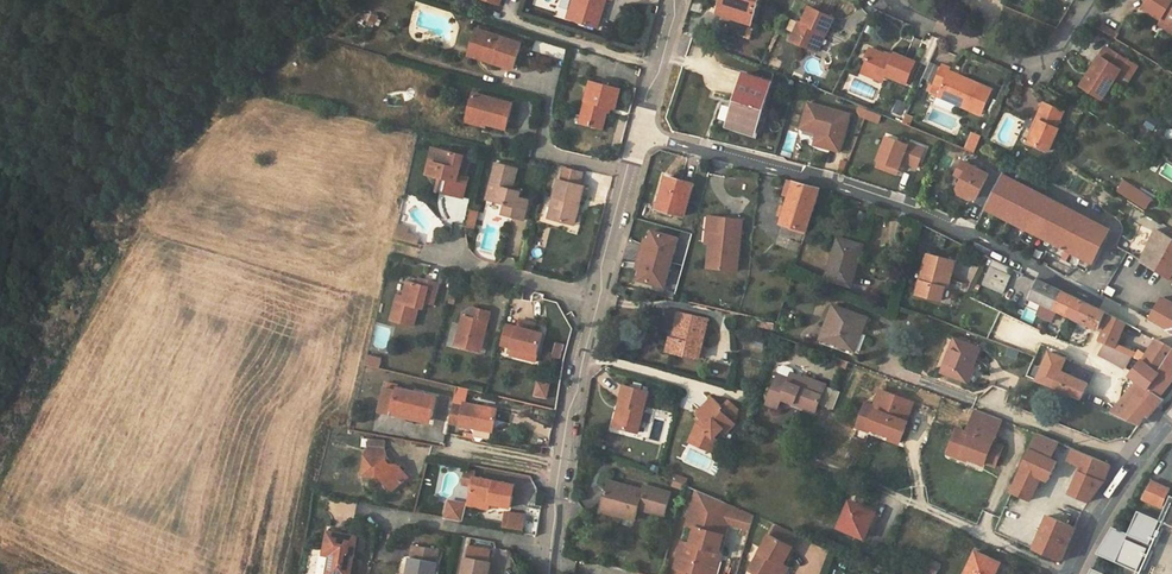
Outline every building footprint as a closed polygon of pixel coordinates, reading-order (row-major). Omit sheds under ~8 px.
[(574,18),(580,2),(577,0),(571,17),(574,18)] [(577,0),(580,2),(574,18),(598,26),(607,0),(577,0)] [(723,8),(741,13),(740,17),(752,21),(759,0),(726,0),(723,8)] [(1144,8),(1163,20),(1171,26),(1171,0),(1149,0),(1144,8)] [(800,22),(792,39),(813,48),(820,32),(825,35),(827,35),(834,19),(810,7),(802,23),(800,22)] [(1163,20),(1160,24),(1171,33),(1171,26),(1163,20)] [(478,29),(471,54),(515,67),(522,42),(478,29)] [(820,32),(813,48),(818,51),(825,35),(820,32)] [(1083,85),(1103,98),(1121,69),(1126,72),(1132,62),(1107,47),(1096,65),(1099,68),(1092,79),(1088,77),(1083,85)] [(868,60),(866,66),(886,74),(907,82),(915,62),(895,54),(893,58),(870,49),(866,59),(868,60)] [(1099,68),(1096,65),(1088,77),(1092,79),(1099,68)] [(886,74),(866,66),(863,72),(884,81),(886,74)] [(943,66),(934,84),(930,93),(982,115),(992,90),(949,71),(951,69),(943,66)] [(773,83),(744,74),(727,128),(755,137),(773,83)] [(592,80),(584,113),(594,116),(592,123),(604,126),(607,112),(609,106),(612,107),(615,108),(620,88),(592,80)] [(488,119),(487,123),(507,128),(513,104),(474,93),(469,114),(488,119)] [(808,103),(802,128),(818,132),(824,134),(821,146),(840,151),(850,114),(808,103)] [(1035,132),(1031,142),(1050,150),(1060,129),(1057,128),(1064,112),(1044,103),(1038,117),(1042,119),(1035,132)] [(879,123),(882,115),(869,109),(865,118),(879,123)] [(582,121),(592,123),(594,116),(584,113),(582,121)] [(486,126),(487,123),(488,119),(469,114),(467,120),(486,126)] [(1042,119),(1038,117),(1032,130),(1035,132),(1042,119)] [(824,134),(818,132),(814,144),(821,146),(824,134)] [(909,144),(888,137),(879,160),(901,168),(903,162),(918,167),(926,148),(910,142),(909,144)] [(533,149),(526,147),(524,155),(531,156),(533,149)] [(435,148),(429,176),(432,177),(435,163),(436,162),(438,163),(442,150),(435,148)] [(440,193),(466,200),(471,179),(461,176),(466,156),(442,150),(438,163),(436,162),(435,163),(432,177),(435,178),(443,180),(440,193)] [(898,174),(901,168),(879,160),(877,166),(898,174)] [(1003,174),(993,169),(990,175),(965,162),(958,175),(965,179),(959,190),(961,195),(969,199),(974,198),(978,199),(976,203),(986,209),(1003,174)] [(499,188),(495,203),(507,206),(504,216),(526,222),(531,202),(522,199),(523,193),(515,191),(521,170),(499,164),(493,186),(499,188)] [(569,169),(565,181),(582,187),(586,173),(569,169)] [(1003,174),(986,209),(1039,235),(1034,246),(1088,273),(1111,228),(1067,207),(1070,202),(1061,197),(1058,202),(1003,174)] [(668,176),(659,207),(684,215),(693,183),(668,176)] [(440,193),(443,180),(435,178),(432,191),(440,193)] [(789,179),(784,194),(790,197),(795,181),(789,179)] [(572,227),(577,205),(582,206),(587,188),(582,187),(565,181),(562,181),(551,221),(572,227)] [(821,188),(795,181),(790,197),(787,206),(784,217),(782,223),(807,230),(821,188)] [(1126,185),(1122,191),(1126,194),(1130,187),(1126,185)] [(493,186),(489,202),(495,203),(499,188),(493,186)] [(1135,189),(1130,196),(1146,206),(1151,199),(1135,189)] [(577,205),(572,227),(577,228),(582,206),(577,205)] [(869,214),(861,211),(855,229),(863,231),(869,214)] [(476,229),(480,213),(473,212),(469,228),(476,229)] [(706,242),(711,242),(712,230),(724,231),(726,216),(710,214),(706,242)] [(711,242),(708,266),(738,269),(744,218),(726,216),(724,231),(712,230),(711,242)] [(395,238),(417,244),(419,238),(407,234),(408,232),(397,229),(395,238)] [(1156,229),(1141,260),(1171,280),(1171,239),(1156,229)] [(863,245),(840,238),(827,278),(849,284),(857,257),(859,258),(863,245)] [(928,254),(917,294),(941,300),(947,279),(950,280),(955,261),(928,254)] [(1004,291),(1012,274),(992,264),(984,281),(1004,291)] [(417,285),(427,288),(429,281),(419,279),(417,285)] [(633,279),(631,289),(649,293),(651,283),(633,279)] [(1040,280),(1032,297),(1068,314),(1075,297),(1040,280)] [(405,297),(403,305),(396,303),(391,322),(413,328),(418,309),(422,310),(424,303),(432,305),(438,284),(429,281),(427,288),(417,285),(409,283),(405,297)] [(398,296),(396,303),(403,305),(405,297),(398,296)] [(1107,312),(1075,297),(1068,314),(1099,328),(1107,312)] [(1164,297),(1151,321),(1171,332),(1171,301),(1164,297)] [(867,318),(834,305),(822,339),(855,350),(867,318)] [(465,317),(457,346),(461,347),(478,352),(481,339),(479,339),(481,332),(487,334),(492,314),(473,309),(471,319),(465,317)] [(680,335),(684,314),(680,312),(675,334),(680,335)] [(1127,323),(1107,312),(1099,328),(1105,331),(1100,340),(1107,343),(1117,347),(1127,323)] [(672,338),(668,350),(700,358),(709,319),(684,314),(680,335),(683,335),(681,340),(674,338),(672,338)] [(766,319),(764,326),(773,329),(775,321),(766,319)] [(513,351),(539,358),(544,336),(536,333),(528,331),(529,324),(521,322),(519,329),(507,326),(501,348),(513,351)] [(528,331),(536,333),(538,326),(529,324),(528,331)] [(482,353),(487,334),(481,332),(479,339),(481,339),(478,352),(482,353)] [(980,349),(956,339),(944,371),(967,380),(980,349)] [(1134,355),(1141,359),(1160,371),(1171,352),(1171,348),(1157,340),(1147,356),(1138,349),(1134,355)] [(1150,388),(1160,371),(1141,359),(1134,355),(1117,347),(1107,343),(1100,354),(1134,373),(1132,375),(1139,381),(1123,400),(1147,415),(1151,415),(1163,398),(1160,395),(1150,388)] [(562,361),(566,347),(558,345),(555,359),(562,361)] [(539,358),(513,351),(512,359),(537,365),(539,358)] [(1160,371),(1150,388),(1160,395),(1171,381),(1171,352),(1160,371)] [(379,367),(382,357),(366,354),(364,364),(379,367)] [(1046,365),(1046,364),(1035,358),(1027,376),(1039,381),(1046,365)] [(1054,368),(1046,365),(1039,381),(1047,384),(1054,368)] [(1061,371),(1054,368),(1047,384),(1054,387),(1061,371)] [(1089,383),(1061,371),(1054,387),(1101,408),(1105,399),(1096,395),(1095,397),(1089,394),(1088,396),(1084,394),(1089,383)] [(778,374),(767,403),(778,408),(782,398),(785,391),(798,397),(796,400),(817,408),(821,399),(827,384),(806,376),(805,378),(792,373),(790,378),(778,374)] [(393,407),(392,409),(432,419),(437,396),(398,387),(399,383),(389,381),(388,387),(386,386),(382,404),(393,407)] [(623,406),(618,427),(638,433),(649,392),(624,384),(619,405),(623,406)] [(827,384),(821,399),(835,405),(841,390),(827,384)] [(907,421),(914,403),(882,390),(876,406),(867,403),(858,427),(870,431),(871,428),(883,433),(884,430),(893,434),(892,436),(891,439),(901,443),(909,422),(907,421)] [(795,403),(796,400),(798,397),(785,391),(782,398),(795,403)] [(703,420),(697,426),(690,442),(714,453),(719,441),(716,437),(724,429),(728,433),(736,424),(723,410),(724,409),(714,398),(698,414),(703,420)] [(816,412),(817,408),(796,400),(795,403),(816,412)] [(1147,415),(1123,400),(1112,413),(1140,425),(1147,415)] [(450,422),(493,431),(497,408),(464,402),(463,405),(454,403),(450,422)] [(618,427),(623,406),(619,405),(613,426),(618,427)] [(1004,420),(977,410),(968,433),(958,429),(954,441),(957,442),(953,452),(970,458),(987,465),(988,463),(997,467),(1005,447),(995,443),(1004,420)] [(1039,434),(1032,448),(1052,457),(1059,442),(1039,434)] [(953,452),(957,442),(954,441),(949,454),(969,461),(970,458),(953,452)] [(366,454),(363,474),(380,476),(392,490),(408,476),(398,464),(389,464),(387,462),(384,448),(370,446),(366,454)] [(1012,492),(1031,501),(1042,478),(1049,481),(1058,459),(1052,457),(1032,448),(1012,492)] [(1074,448),(1069,459),(1084,466),(1071,493),(1088,501),(1105,479),(1112,463),(1074,448)] [(460,479),(473,481),(474,477),(474,473),(461,470),(460,479)] [(470,499),(490,503),(511,507),(515,485),(474,477),(473,481),(470,499)] [(609,483),(604,502),(616,505),(615,510),(624,513),(637,516),(639,509),(665,516),(670,494),(644,487),(643,492),(641,497),(621,491),(622,486),(609,483)] [(1145,502),(1162,510),(1163,507),(1168,495),(1170,490),(1153,483),(1145,502)] [(643,492),(622,486),(621,491),(641,497),(643,492)] [(698,490),(687,528),(696,530),(692,547),(683,544),(676,569),(692,573),(695,573),(697,567),(709,571),(714,554),(720,556),(725,537),(713,534),(719,514),(722,501),(698,490)] [(1168,495),(1163,507),(1164,508),(1159,520),(1137,511),(1127,534),(1112,527),(1099,555),(1138,572),(1137,573),(1145,573),(1166,525),(1171,527),(1171,497),(1168,495)] [(469,505),(489,509),(490,503),(470,499),(469,505)] [(731,517),(729,523),(744,527),(748,512),(722,501),(719,514),(731,517)] [(613,515),(615,510),(616,505),(604,502),(601,511),(613,515)] [(850,502),(839,527),(864,537),(875,513),(850,502)] [(505,512),(503,526),(524,529),(526,515),(505,512)] [(729,523),(731,517),(719,514),(713,534),(725,537),(729,523)] [(1048,516),(1035,549),(1061,560),(1076,527),(1048,516)] [(776,539),(792,547),(796,549),(801,538),(781,529),(776,539)] [(327,573),(328,573),(350,573),(357,536),(329,532),(324,553),(331,555),(327,573)] [(782,565),(783,566),(792,547),(776,539),(770,536),(752,571),(759,573),(777,573),(782,565)] [(441,549),(414,545),(408,573),(436,573),(441,549)] [(469,545),(467,558),(488,561),(490,549),(469,545)] [(1000,563),(976,553),(966,573),(995,573),(1000,563)] [(715,572),(720,556),(714,554),(709,571),(697,567),(695,573),(715,573),(715,572)] [(462,573),(489,573),(491,562),(488,561),(467,558),(466,557),(462,573)] [(923,573),(938,573),(942,565),(929,559),(923,573)] [(777,573),(784,573),(788,568),(783,566),(782,565),(777,573)]
